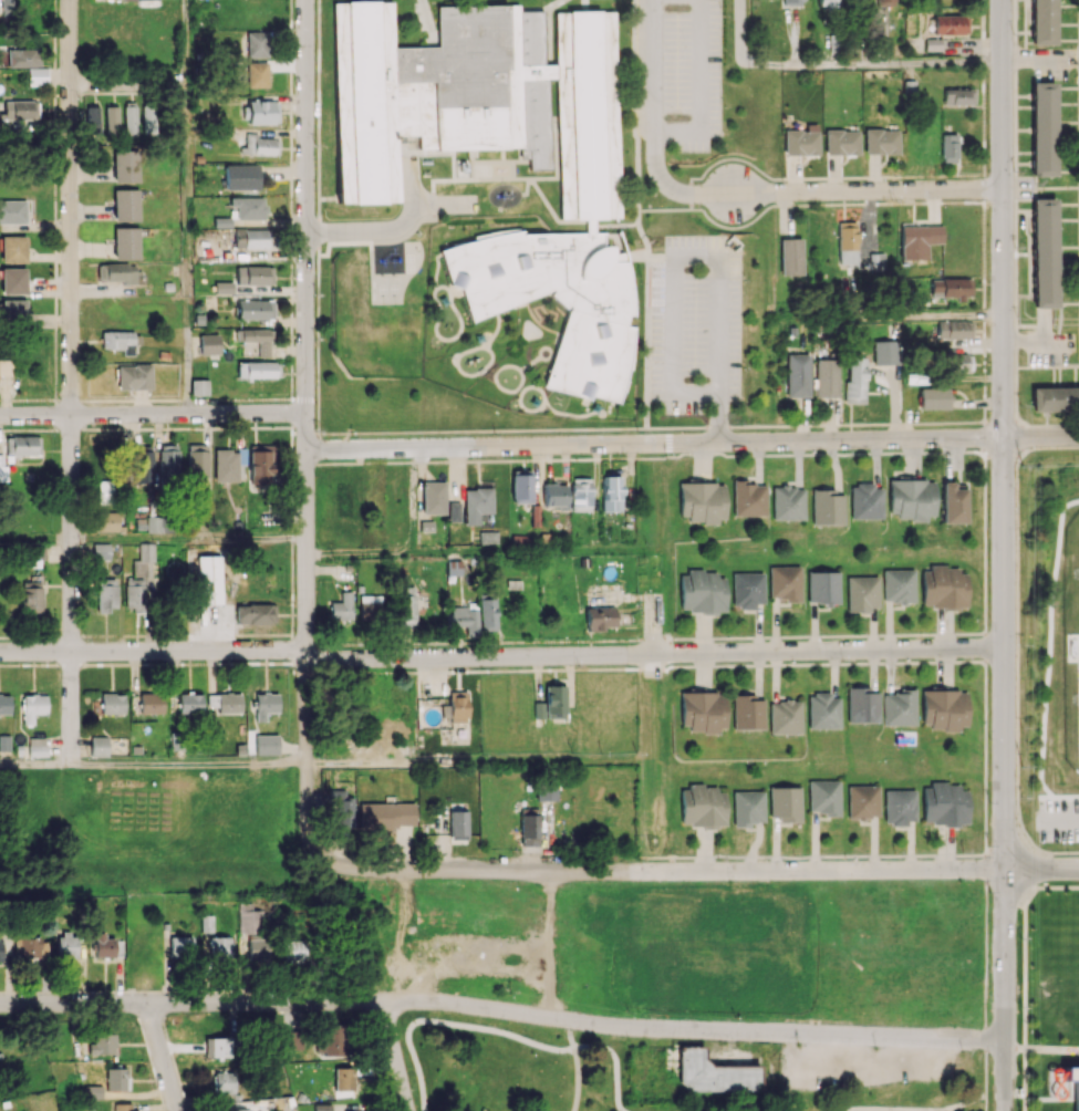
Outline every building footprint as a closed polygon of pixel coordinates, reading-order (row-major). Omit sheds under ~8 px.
[(15,0),(0,0),(0,5),(0,16),(14,16),(15,0)] [(1055,0),(1031,0),(1032,45),(1055,44),(1055,0)] [(934,15),(934,34),(968,34),(967,15),(934,15)] [(247,57),(268,57),(267,31),(246,32),(247,57)] [(39,48),(7,49),(7,67),(39,66),(39,48)] [(247,87),(267,87),(267,62),(247,62),(247,87)] [(28,85),(47,85),(47,68),(28,68),(28,85)] [(1031,176),(1054,176),(1055,82),(1032,82),(1031,176)] [(973,89),(943,89),(942,105),(973,105),(973,89)] [(4,101),(4,120),(38,119),(38,100),(4,101)] [(278,102),(249,101),(248,123),(278,124),(278,102)] [(124,106),(125,134),(138,134),(137,105),(124,106)] [(154,105),(143,106),(144,133),(155,132),(154,105)] [(99,134),(100,106),(87,106),(86,134),(99,134)] [(106,132),(118,132),(119,106),(106,106),(106,132)] [(864,153),(898,153),(898,129),(864,129),(864,153)] [(818,154),(818,130),(784,130),(784,154),(818,154)] [(858,154),(858,130),(824,130),(824,154),(858,154)] [(258,138),(258,133),(244,133),(243,154),(274,155),(275,138),(258,138)] [(956,162),(956,134),(941,134),(940,162),(956,162)] [(113,150),(114,183),(139,182),(138,149),(113,150)] [(225,190),(259,189),(259,164),(224,165),(225,190)] [(114,189),(113,221),(138,222),(138,189),(114,189)] [(264,198),(230,197),(230,206),(236,207),(236,219),(264,219),(264,198)] [(1033,308),(1056,307),(1054,198),(1031,199),(1033,308)] [(26,199),(0,200),(0,224),(26,223),(26,199)] [(231,228),(231,218),(214,217),(214,227),(231,228)] [(856,222),(837,222),(838,264),(857,264),(856,222)] [(901,259),(927,259),(927,244),(942,243),(942,225),(900,226),(901,259)] [(138,227),(113,227),(114,259),(139,259),(138,227)] [(234,248),(270,249),(270,229),(235,228),(234,248)] [(0,236),(0,256),(0,262),(26,262),(25,236),(0,236)] [(780,275),(802,275),(801,238),(779,239),(780,275)] [(869,253),(870,269),(886,269),(885,253),(869,253)] [(99,282),(139,281),(139,263),(98,264),(99,282)] [(273,267),(237,266),(236,284),(273,285),(273,267)] [(25,268),(1,268),(1,295),(26,295),(25,268)] [(972,298),(972,278),(931,278),(931,298),(972,298)] [(237,320),(274,319),(273,300),(237,300),(237,320)] [(936,321),(937,339),(971,338),(971,320),(936,321)] [(270,357),(270,329),(236,329),(236,341),(241,341),(241,354),(245,354),(245,342),(257,342),(257,357),(270,357)] [(133,355),(133,344),(140,344),(140,332),(101,332),(101,349),(122,349),(123,355),(133,355)] [(219,334),(199,334),(199,355),(219,355),(219,334)] [(874,340),(874,364),(899,364),(898,340),(874,340)] [(969,353),(948,354),(949,372),(970,371),(969,353)] [(787,397),(809,397),(809,354),(787,354),(787,397)] [(866,358),(847,357),(846,403),(865,403),(866,358)] [(0,359),(0,375),(11,375),(12,360),(0,359)] [(815,397),(837,397),(838,359),(816,359),(815,397)] [(275,362),(237,361),(237,377),(275,378),(275,362)] [(151,389),(151,364),(117,365),(118,389),(151,389)] [(191,395),(207,394),(207,380),(191,380),(191,395)] [(1032,411),(1078,410),(1078,387),(1032,388),(1032,411)] [(948,409),(948,388),(920,388),(919,409),(948,409)] [(39,455),(40,436),(6,436),(5,454),(39,455)] [(160,481),(179,481),(178,444),(159,445),(160,481)] [(208,444),(187,444),(188,477),(208,476),(208,444)] [(214,481),(237,481),(238,450),(214,449),(214,481)] [(152,484),(153,451),(134,450),(133,483),(152,484)] [(248,486),(273,487),(274,451),(249,450),(248,486)] [(512,471),(512,503),(532,502),(531,471),(512,471)] [(602,511),(621,511),(621,476),(601,477),(602,511)] [(591,511),(591,478),(571,478),(570,511),(591,511)] [(889,517),(934,518),(935,480),(890,479),(889,517)] [(97,505),(111,505),(112,481),(98,480),(97,505)] [(422,513),(445,514),(445,482),(423,481),(422,513)] [(724,521),(725,483),(680,482),(679,520),(724,521)] [(764,482),(733,482),(733,516),(765,516),(764,482)] [(965,488),(953,488),(953,482),(942,482),(943,523),(966,523),(965,488)] [(566,483),(543,484),(543,505),(558,505),(558,509),(567,509),(566,483)] [(881,519),(881,485),(851,485),(850,518),(881,519)] [(772,486),(772,519),(803,520),(804,486),(772,486)] [(463,488),(464,525),(478,524),(477,513),(493,513),(492,488),(463,488)] [(811,523),(842,523),(842,495),(833,495),(833,489),(812,489),(811,523)] [(459,521),(460,502),(448,502),(447,521),(459,521)] [(118,531),(117,512),(96,512),(96,531),(118,531)] [(146,532),(165,533),(165,517),(147,516),(146,532)] [(498,543),(497,531),(479,531),(479,544),(498,543)] [(110,543),(93,543),(94,560),(110,559),(110,543)] [(154,543),(140,543),(139,564),(153,564),(154,543)] [(221,556),(199,555),(198,604),(221,604),(221,556)] [(769,600),(800,599),(800,566),(769,566),(769,600)] [(967,573),(958,573),(958,566),(922,567),(922,607),(967,607),(967,573)] [(883,602),(914,602),(914,570),(883,569),(883,602)] [(839,571),(808,571),(808,602),(839,601),(839,571)] [(680,573),(680,611),(725,611),(725,572),(680,573)] [(763,573),(732,573),(733,608),(755,608),(755,602),(763,602),(763,573)] [(878,577),(847,576),(847,610),(877,610),(878,577)] [(144,609),(144,578),(125,578),(126,609),(144,609)] [(97,579),(97,610),(116,611),(117,579),(97,579)] [(22,613),(43,612),(42,581),(21,582),(22,613)] [(352,619),(352,591),(341,591),(341,602),(330,602),(330,619),(352,619)] [(381,595),(360,596),(360,621),(382,621),(381,595)] [(416,595),(397,595),(397,631),(416,631),(416,595)] [(479,599),(480,630),(497,630),(496,598),(479,599)] [(275,623),(275,603),(236,604),(236,624),(275,623)] [(613,606),(585,607),(586,631),(604,631),(604,626),(614,626),(613,606)] [(449,626),(466,626),(466,633),(478,633),(478,608),(450,608),(449,626)] [(565,685),(545,685),(545,702),(534,702),(534,718),(565,718),(565,685)] [(848,722),(878,722),(878,692),(869,692),(869,687),(848,687),(848,722)] [(923,690),(922,728),(967,728),(967,691),(923,690)] [(467,692),(447,692),(447,709),(442,709),(442,717),(449,717),(450,723),(467,722),(467,692)] [(681,730),(725,730),(725,692),(680,692),(681,730)] [(915,725),(915,692),(883,692),(883,725),(915,725)] [(101,713),(124,714),(124,694),(101,693),(101,713)] [(163,693),(140,693),(139,713),(162,713),(163,693)] [(201,693),(178,694),(179,713),(202,713),(201,693)] [(218,713),(241,712),(240,693),(207,694),(208,707),(217,706),(218,713)] [(255,693),(255,721),(265,721),(265,712),(278,712),(278,693),(255,693)] [(840,728),(840,694),(809,694),(809,728),(840,728)] [(10,715),(10,695),(0,695),(0,715),(10,715)] [(46,713),(46,695),(22,695),(23,725),(33,725),(33,714),(46,713)] [(733,729),(764,729),(764,699),(756,699),(756,695),(733,695),(733,729)] [(800,734),(800,701),(770,701),(770,733),(800,734)] [(278,735),(255,735),(255,754),(278,755),(278,735)] [(28,738),(28,757),(46,756),(45,737),(28,738)] [(107,756),(108,737),(90,737),(90,755),(107,756)] [(809,780),(809,813),(839,814),(840,780),(809,780)] [(557,801),(557,782),(537,781),(536,800),(557,801)] [(923,824),(968,823),(967,784),(923,785),(923,824)] [(878,785),(847,786),(848,818),(878,817),(878,785)] [(681,789),(681,826),(726,825),(725,786),(689,787),(689,789),(681,789)] [(770,816),(779,816),(779,822),(801,821),(800,787),(770,787),(770,816)] [(345,789),(328,789),(327,816),(335,816),(335,827),(353,827),(354,797),(345,797),(345,789)] [(915,790),(884,790),(885,825),(907,825),(907,820),(915,820),(915,790)] [(733,826),(750,827),(751,822),(764,822),(764,792),(734,791),(733,826)] [(359,803),(359,829),(415,829),(414,803),(359,803)] [(467,810),(449,811),(450,840),(468,839),(467,810)] [(539,815),(521,815),(520,845),(539,846),(539,815)] [(1040,883),(1020,911),(1017,1110),(1078,1110),(1078,883),(1040,883)] [(76,958),(76,931),(58,931),(58,957),(76,958)] [(95,957),(122,956),(122,939),(104,940),(104,932),(94,932),(95,957)] [(248,959),(268,960),(269,935),(248,934),(248,959)] [(231,936),(210,937),(211,957),(232,957),(231,936)] [(192,937),(170,937),(170,954),(192,954),(192,937)] [(47,958),(46,938),(15,939),(15,959),(47,958)] [(305,939),(286,940),(286,961),(305,961),(305,939)] [(322,1039),(317,1038),(316,1054),(346,1055),(348,1024),(322,1023),(322,1039)] [(283,1050),(302,1049),(302,1030),(283,1031),(283,1050)] [(115,1055),(115,1034),(94,1033),(94,1043),(89,1042),(89,1054),(115,1055)] [(678,1090),(757,1091),(758,1065),(701,1065),(701,1046),(679,1046),(678,1090)] [(334,1068),(335,1090),(353,1090),(353,1067),(334,1068)] [(233,1093),(233,1072),(213,1072),(214,1094),(233,1093)] [(102,1085),(86,1086),(86,1098),(103,1098),(102,1085)]
